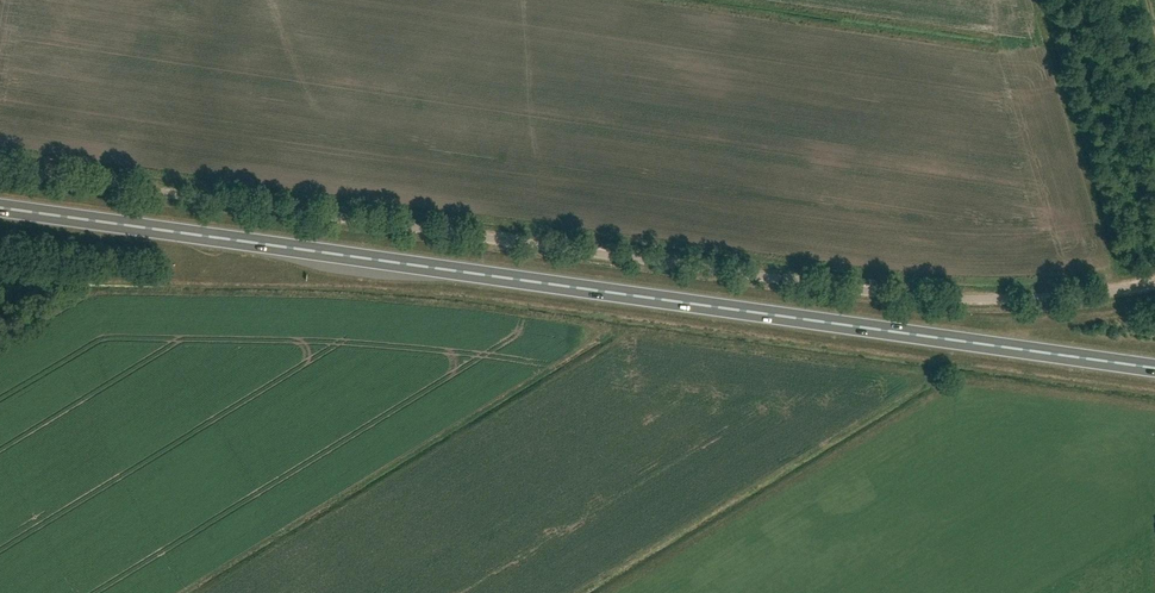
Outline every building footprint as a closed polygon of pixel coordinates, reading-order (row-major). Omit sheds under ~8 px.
[(203,568),(193,574),(197,581),(207,575),(203,568)]
